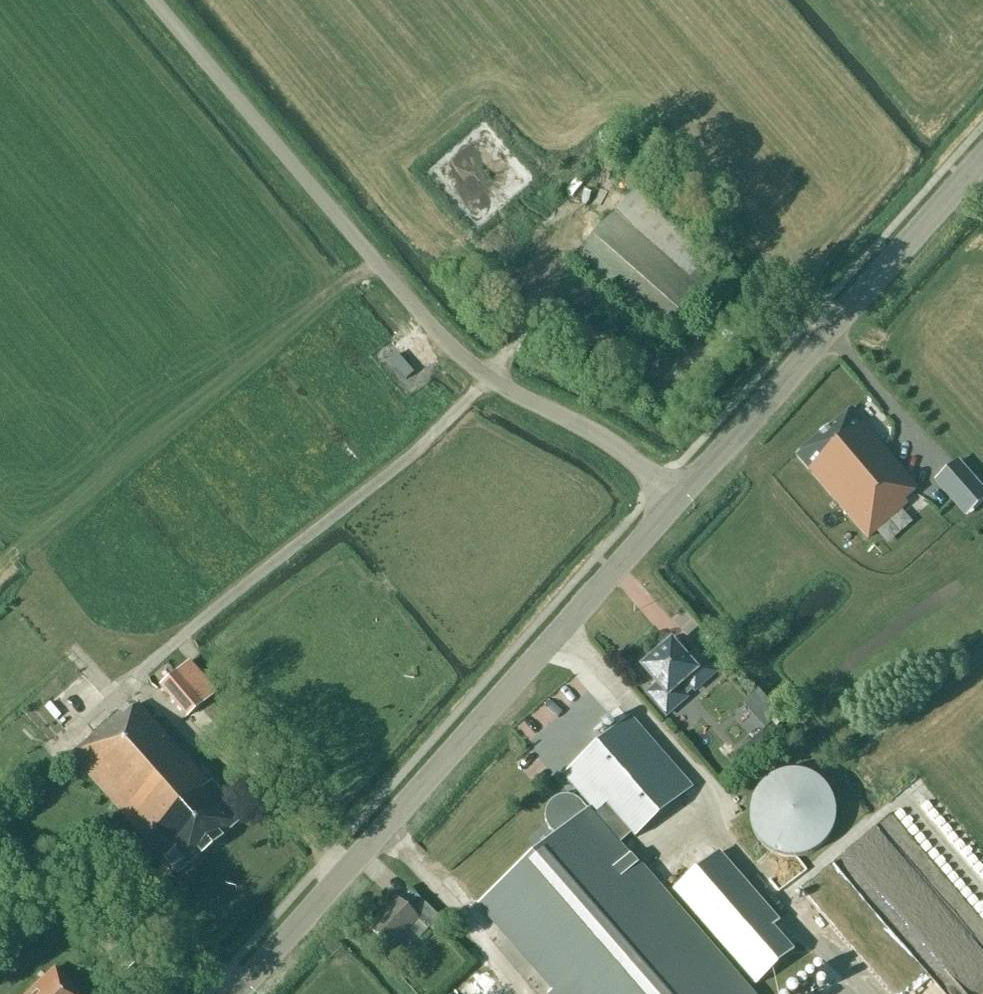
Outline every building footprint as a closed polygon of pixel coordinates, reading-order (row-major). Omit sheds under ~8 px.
[(700,267),(710,257),(634,189),(571,260),(661,339),(715,279),(700,267)] [(406,379),(413,373),(397,354),(390,361),(406,379)] [(868,537),(908,504),(905,500),(919,489),(851,408),(795,454),(868,537)] [(982,501),(982,494),(955,462),(936,478),(969,514),(982,501)] [(647,693),(666,715),(714,673),(696,651),(685,661),(671,644),(663,651),(660,648),(649,658),(651,661),(644,668),(658,684),(647,693)] [(191,658),(159,685),(186,717),(218,690),(191,658)] [(161,863),(165,859),(178,873),(244,818),(212,782),(209,784),(138,704),(124,716),(120,712),(71,755),(154,850),(151,852),(161,863)] [(558,838),(481,905),(555,990),(551,993),(552,993),(748,993),(623,849),(691,790),(629,719),(604,741),(602,737),(589,749),(591,752),(566,774),(584,794),(579,799),(577,797),(575,796),(573,795),(571,794),(567,793),(564,793),(563,793),(560,794),(558,794),(556,795),(553,796),(552,797),(549,800),(548,801),(546,803),(545,806),(544,807),(544,809),(543,812),(543,814),(543,816),(544,819),(544,821),(546,823),(547,825),(548,827),(550,830),(558,838)] [(37,741),(49,730),(41,721),(29,731),(37,741)] [(835,805),(833,797),(829,789),(823,783),(817,777),(809,773),(801,771),(793,770),(784,771),(776,773),(769,777),(762,783),(757,789),(753,797),(750,805),(749,813),(750,822),(753,830),(757,837),(762,844),(769,849),(776,853),(784,855),(793,856),(801,855),(809,853),(817,849),(823,844),(829,837),(833,830),(835,821),(836,813),(835,805)] [(717,854),(674,891),(735,960),(778,923),(717,854)] [(829,865),(838,875),(850,864),(841,854),(829,865)] [(405,907),(396,898),(369,927),(390,948),(417,919),(427,929),(439,917),(416,895),(405,907)] [(27,993),(79,993),(55,968),(27,993)] [(489,992),(477,974),(470,979),(480,993),(486,993),(489,992)]
